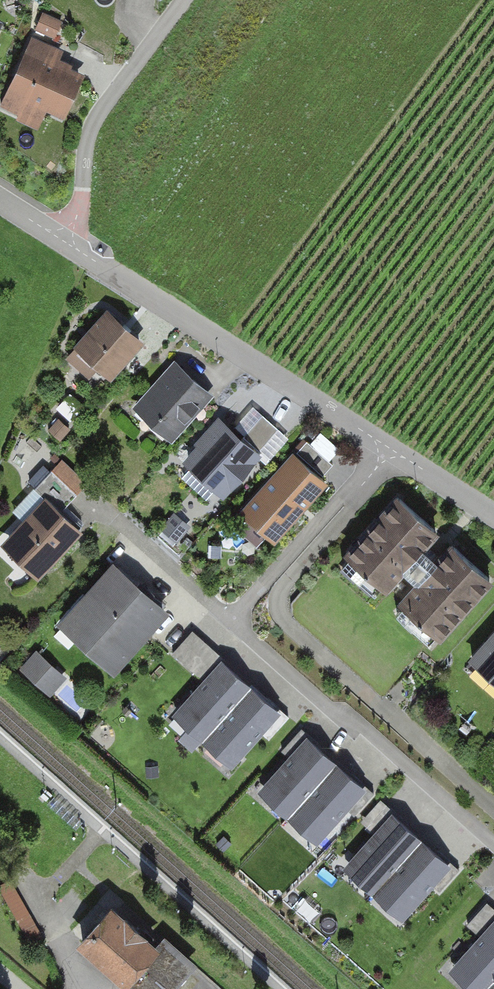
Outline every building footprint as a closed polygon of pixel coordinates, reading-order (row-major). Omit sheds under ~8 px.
[(63,24),(44,15),(37,30),(56,39),(63,24)] [(0,104),(0,107),(20,117),(24,108),(61,125),(84,77),(57,64),(63,51),(32,37),(0,104)] [(111,314),(67,359),(102,392),(146,347),(111,314)] [(136,405),(174,439),(213,396),(176,362),(136,405)] [(266,452),(284,436),(263,414),(246,431),(266,452)] [(222,420),(185,460),(225,497),(262,458),(222,420)] [(297,453),(244,512),(278,542),(330,482),(297,453)] [(78,491),(88,481),(65,455),(54,465),(78,491)] [(45,497),(2,543),(40,578),(83,532),(45,497)] [(401,497),(351,554),(389,589),(440,532),(401,497)] [(192,526),(175,511),(162,526),(180,540),(192,526)] [(404,604),(444,641),(493,579),(457,545),(404,604)] [(115,562),(60,623),(114,672),(169,612),(115,562)] [(472,651),(493,671),(493,626),(472,651)] [(250,679),(191,629),(173,650),(201,674),(171,709),(202,735),(250,679)] [(39,646),(22,665),(51,693),(69,674),(39,646)] [(289,712),(250,679),(202,735),(233,762),(262,729),(268,735),(289,712)] [(335,757),(301,726),(282,747),(288,752),(259,785),(287,810),(335,757)] [(374,791),(335,757),(287,810),(318,838),(348,805),(355,811),(374,791)] [(54,797),(47,805),(76,831),(83,823),(54,797)] [(372,889),(422,834),(381,797),(362,818),(373,828),(343,862),(372,889)] [(422,834),(372,889),(403,917),(434,883),(441,889),(460,868),(422,834)] [(2,883),(28,940),(40,934),(15,877),(2,883)] [(487,899),(468,920),(480,931),(450,964),(478,988),(481,988),(493,974),(493,905),(487,899)] [(81,942),(137,988),(170,988),(186,972),(113,907),(81,942)] [(481,988),(493,988),(493,974),(481,988)]
